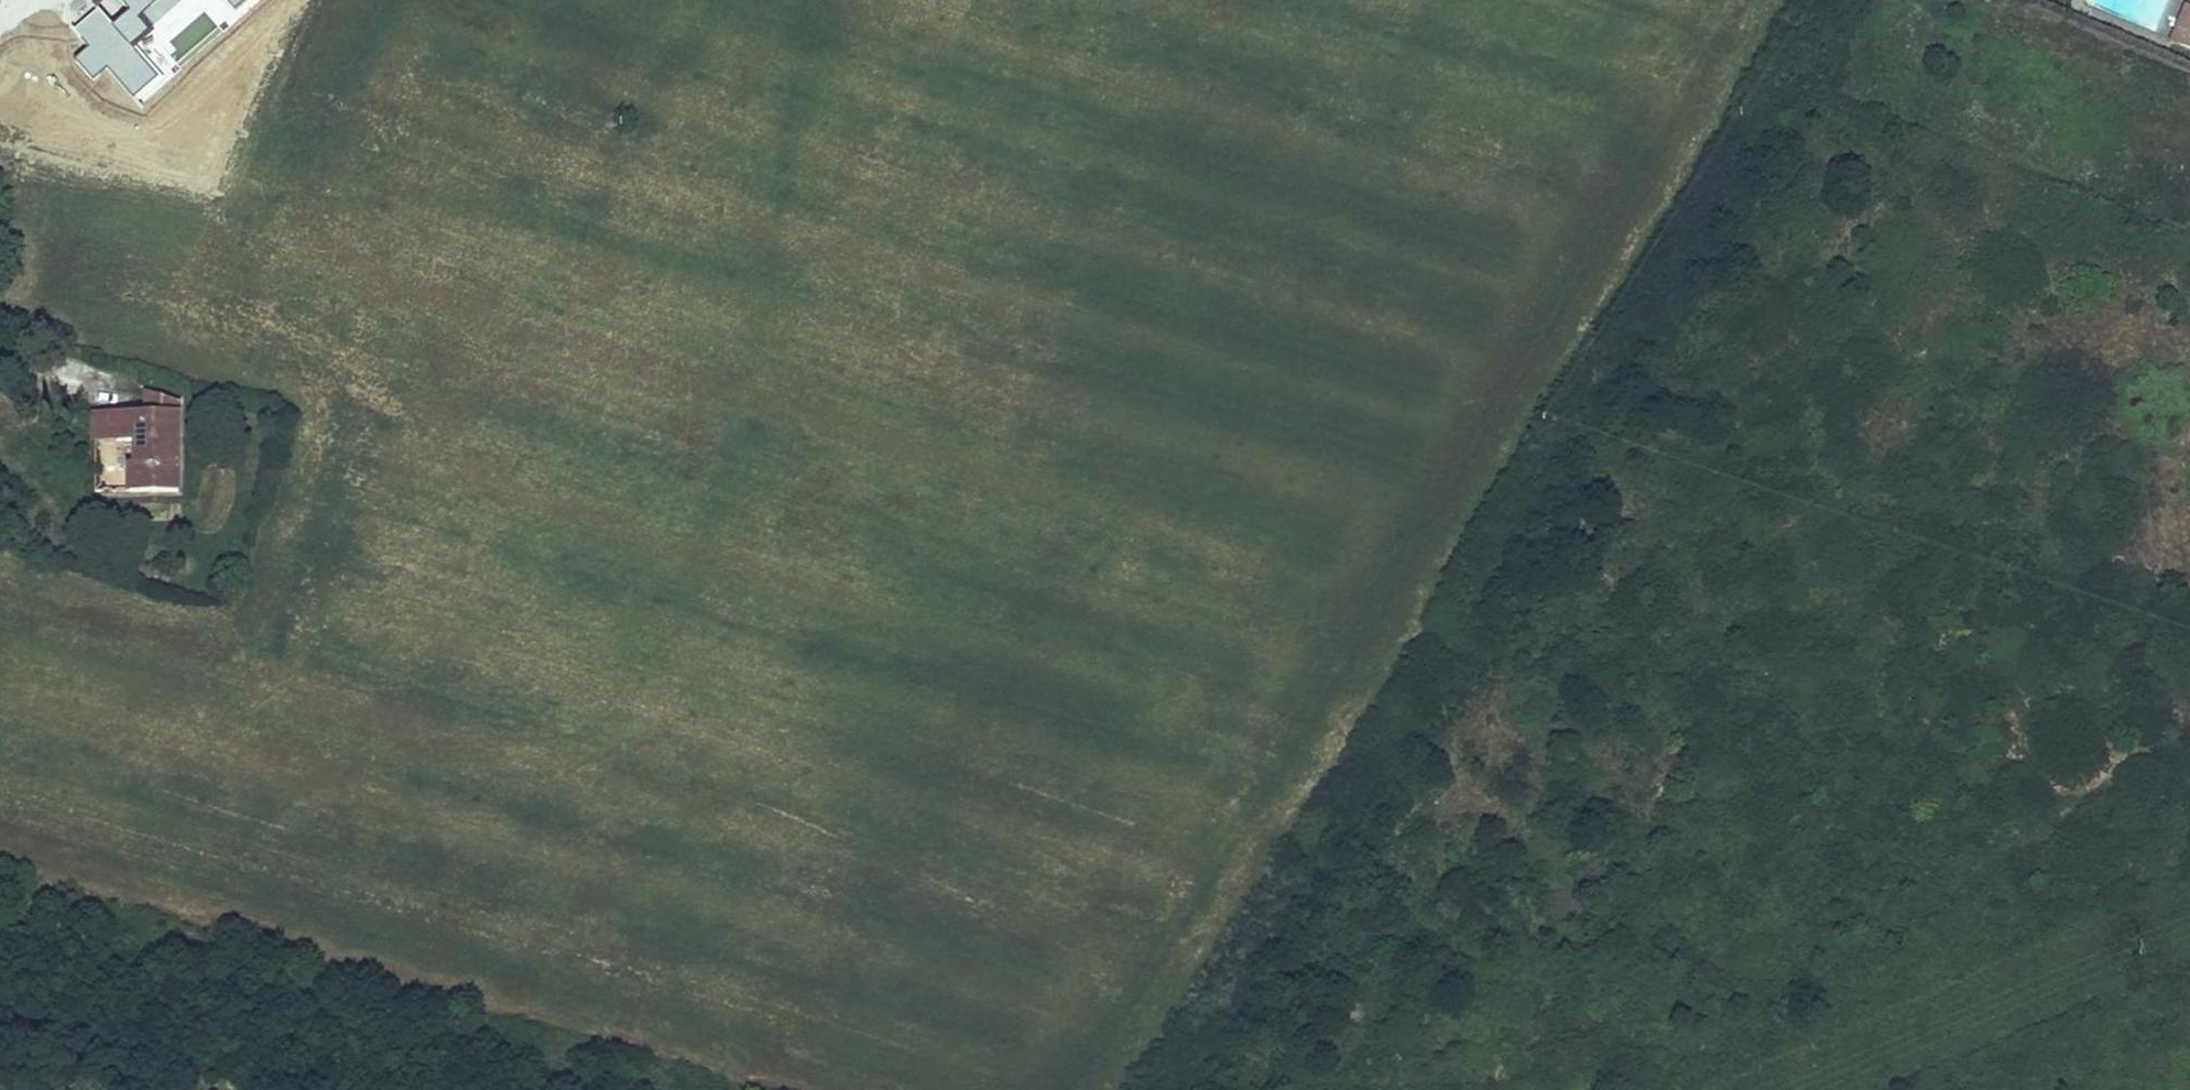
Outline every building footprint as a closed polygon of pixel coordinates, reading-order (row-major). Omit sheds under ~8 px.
[(2182,8),(2178,21),(2189,25),(2189,10),(2182,8)] [(2170,40),(2189,48),(2189,25),(2178,21),(2170,40)] [(127,448),(126,414),(107,414),(108,448),(127,448)] [(185,482),(185,414),(126,414),(127,448),(141,448),(141,470),(185,482)] [(132,470),(133,497),(185,496),(185,482),(141,470),(132,470)]
